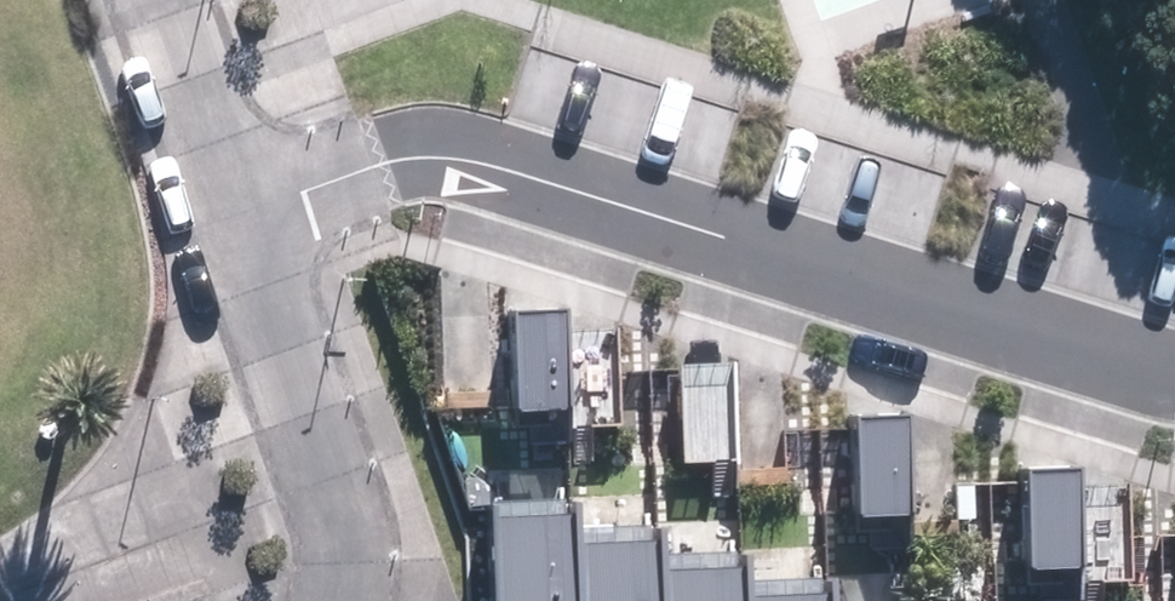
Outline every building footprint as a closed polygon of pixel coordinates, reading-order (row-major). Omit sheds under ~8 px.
[(512,301),(513,400),(565,400),(564,300),(512,301)] [(677,357),(678,456),(731,456),(730,356),(677,357)] [(855,405),(856,504),(909,504),(908,405),(855,405)] [(457,600),(533,600),(529,460),(529,434),(453,436),(457,600)] [(529,460),(533,600),(613,600),(611,486),(610,458),(529,460)] [(1024,464),(1024,563),(1077,563),(1076,464),(1024,464)] [(611,486),(613,600),(697,600),(696,521),(695,484),(611,486)] [(696,521),(697,600),(779,600),(779,546),(779,521),(696,521)] [(779,546),(779,600),(877,600),(877,573),(877,545),(779,546)] [(877,573),(877,600),(966,600),(966,590),(966,572),(877,573)] [(966,590),(966,600),(1040,600),(1040,587),(966,590)]
